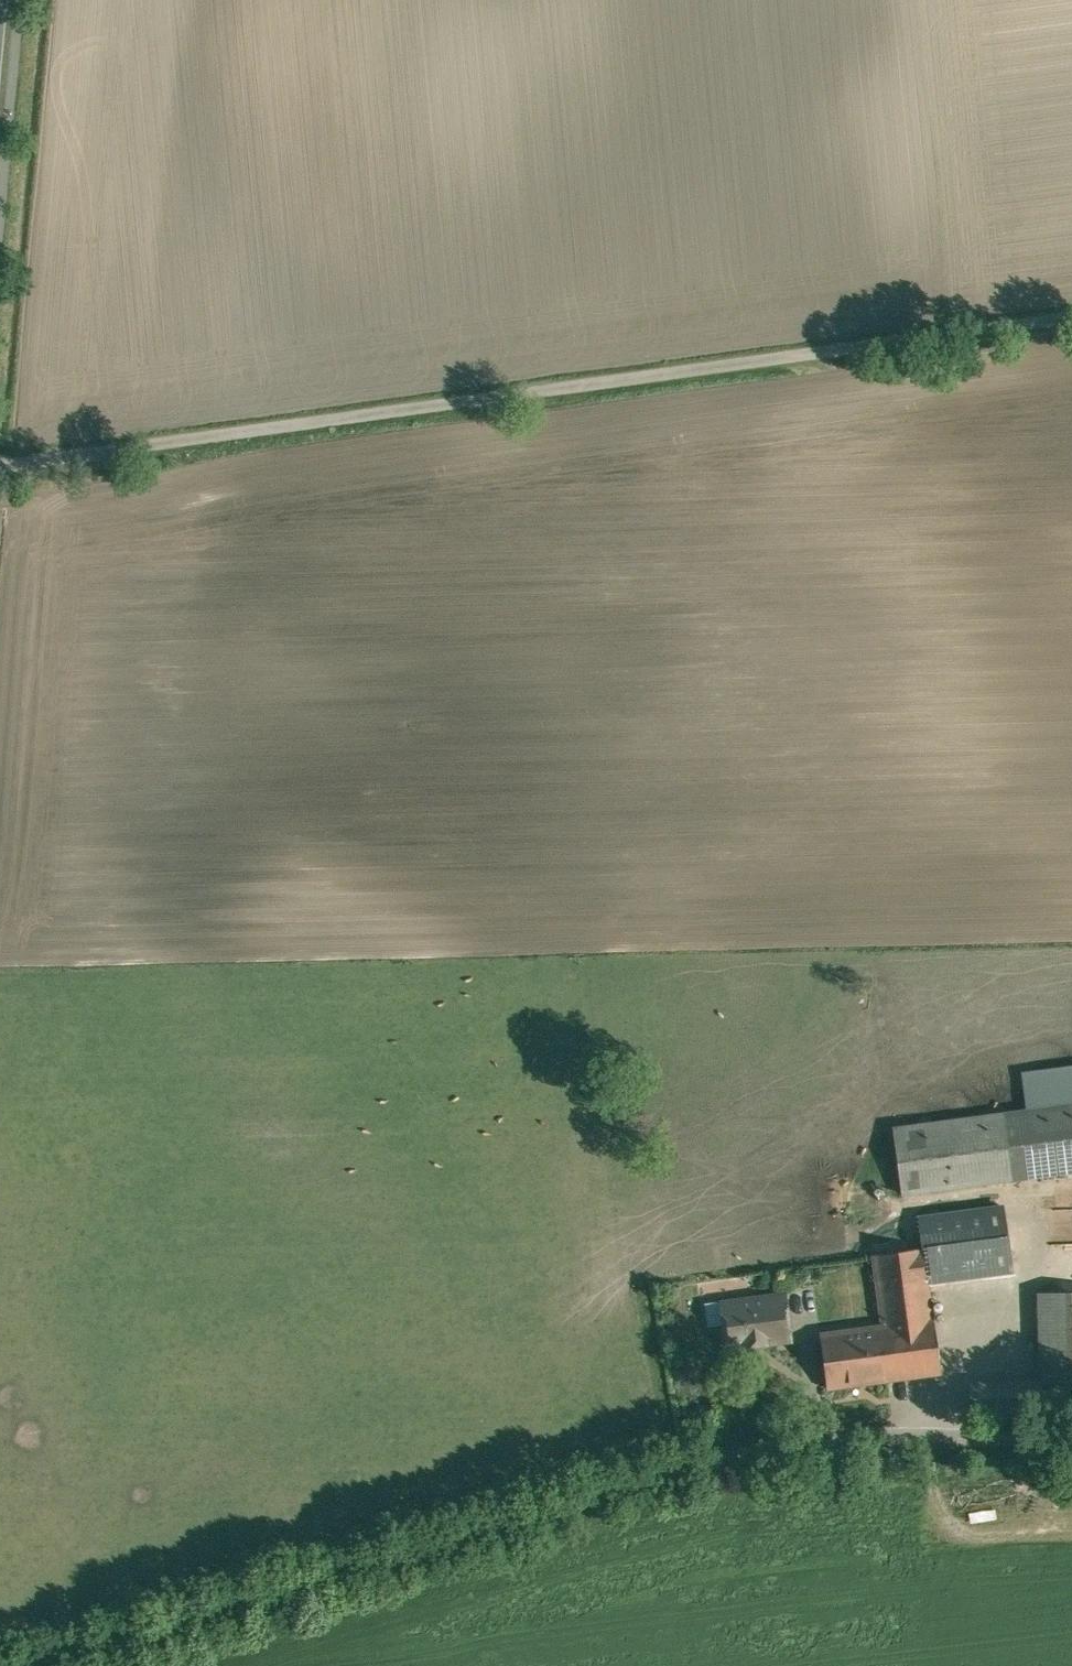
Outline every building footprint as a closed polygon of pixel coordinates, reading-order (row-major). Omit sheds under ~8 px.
[(891,1127),(900,1194),(1071,1171),(1071,1103),(891,1127)] [(1010,1272),(1001,1205),(919,1216),(923,1249),(871,1256),(880,1324),(819,1332),(826,1392),(943,1377),(931,1282),(1010,1272)] [(1037,1294),(1038,1382),(971,1383),(972,1419),(1071,1418),(1071,1293),(1037,1294)] [(785,1296),(716,1305),(722,1350),(791,1341),(785,1296)]
